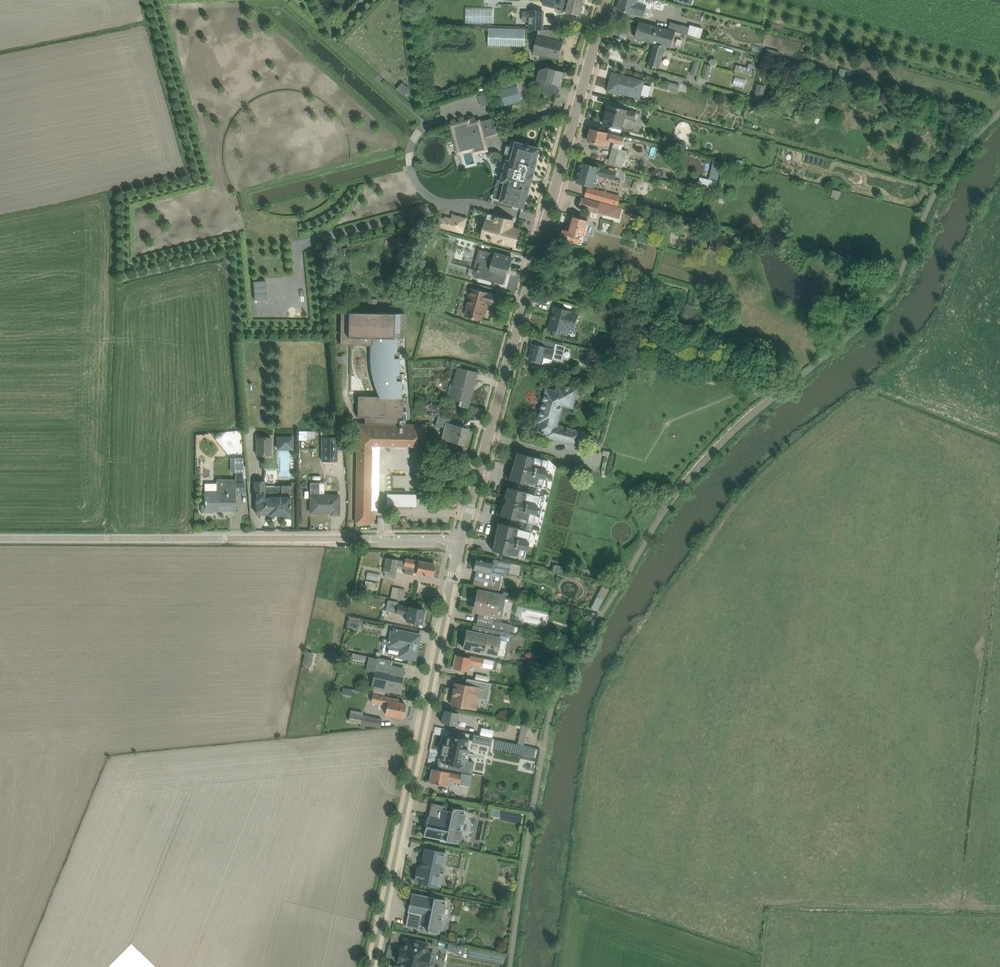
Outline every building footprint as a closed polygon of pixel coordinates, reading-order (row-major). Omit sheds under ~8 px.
[(581,17),(585,3),(573,0),(556,0),(554,9),(581,17)] [(644,17),(649,0),(619,0),(616,9),(644,17)] [(485,23),(486,10),(460,8),(459,21),(485,23)] [(545,9),(532,8),(531,26),(545,26),(545,9)] [(516,21),(529,22),(530,12),(516,12),(516,21)] [(654,44),(659,27),(640,22),(635,39),(654,44)] [(682,34),(695,37),(698,26),(684,23),(682,34)] [(520,46),(520,27),(482,28),(482,47),(520,46)] [(654,44),(666,46),(671,48),(675,31),(659,27),(654,44)] [(533,53),(559,60),(564,40),(539,33),(533,53)] [(666,46),(654,44),(649,65),(660,68),(666,46)] [(685,73),(691,74),(695,61),(688,59),(685,73)] [(702,78),(707,65),(700,63),(695,76),(702,78)] [(540,83),(562,88),(566,72),(544,67),(540,83)] [(607,91),(640,99),(645,79),(611,72),(607,91)] [(662,88),(671,92),(674,84),(665,81),(662,88)] [(395,82),(391,90),(400,95),(404,86),(395,82)] [(494,88),(499,104),(516,99),(511,83),(494,88)] [(476,106),(483,104),(480,92),(473,94),(476,106)] [(601,124),(623,130),(626,118),(633,120),(636,107),(608,99),(601,124)] [(486,136),(497,133),(493,118),(482,121),(481,119),(471,121),(471,118),(450,123),(458,155),(472,151),(473,155),(489,151),(486,136)] [(623,145),(624,137),(591,129),(588,141),(607,146),(608,141),(623,145)] [(500,202),(524,207),(528,195),(532,182),(533,182),(535,174),(534,173),(538,160),(537,160),(540,148),(513,141),(512,146),(508,145),(506,153),(509,154),(508,158),(507,158),(502,180),(498,179),(493,197),(500,199),(500,202)] [(616,180),(618,171),(582,163),(577,184),(595,188),(598,176),(616,180)] [(695,176),(693,184),(711,188),(713,180),(695,176)] [(633,183),(632,192),(640,193),(641,183),(633,183)] [(582,185),(580,196),(616,204),(618,194),(582,185)] [(596,202),(594,211),(616,215),(618,207),(596,202)] [(446,216),(439,215),(437,227),(460,230),(462,215),(446,213),(446,216)] [(481,240),(515,249),(521,229),(513,227),(515,220),(488,213),(481,240)] [(561,240),(581,245),(588,220),(573,216),(569,232),(563,230),(561,240)] [(703,249),(711,251),(714,244),(706,242),(703,249)] [(472,275),(503,284),(511,257),(480,248),(472,275)] [(494,307),(497,295),(471,288),(464,316),(483,321),(487,305),(494,307)] [(574,330),(579,310),(554,303),(547,328),(567,334),(568,329),(574,330)] [(426,446),(427,424),(403,424),(403,418),(404,397),(402,397),(403,381),(402,380),(402,373),(400,373),(400,352),(397,352),(397,339),(401,338),(401,332),(404,332),(405,313),(341,312),(341,345),(370,346),(370,359),(370,366),(372,377),(376,390),(379,396),(358,396),(358,417),(365,417),(365,423),(357,423),(355,523),(374,523),(374,510),(371,510),(372,446),(380,446),(423,447),(423,445),(426,446)] [(552,358),(555,346),(533,341),(528,358),(541,361),(542,356),(552,358)] [(447,403),(468,408),(478,373),(456,367),(447,403)] [(534,434),(578,445),(582,429),(559,423),(563,406),(573,409),(579,385),(558,380),(556,388),(546,386),(534,434)] [(440,441),(464,447),(468,430),(445,424),(440,441)] [(268,433),(251,432),(251,453),(267,454),(268,433)] [(272,449),(289,449),(289,435),(272,435),(272,449)] [(323,440),(325,458),(336,457),(334,439),(323,440)] [(372,446),(371,510),(374,510),(379,511),(380,446),(372,446)] [(515,449),(508,477),(540,485),(546,457),(515,449)] [(388,491),(412,491),(412,473),(388,474),(388,491)] [(201,516),(234,516),(235,479),(216,479),(216,491),(201,491),(201,516)] [(254,517),(290,518),(290,485),(280,485),(280,497),(264,497),(264,482),(254,482),(254,517)] [(505,485),(499,514),(532,521),(538,492),(505,485)] [(309,514),(338,513),(338,493),(309,494),(309,514)] [(388,494),(387,506),(417,506),(417,494),(388,494)] [(497,521),(491,548),(523,555),(529,528),(497,521)] [(379,571),(393,572),(393,556),(379,555),(379,571)] [(404,571),(432,577),(434,563),(407,557),(404,571)] [(472,567),(490,572),(491,567),(508,571),(510,562),(493,557),(492,561),(474,557),(472,567)] [(385,596),(398,599),(400,587),(388,585),(385,596)] [(593,611),(602,587),(595,585),(586,608),(593,611)] [(471,609),(501,616),(507,594),(476,587),(471,609)] [(395,616),(423,621),(426,607),(398,602),(395,616)] [(397,656),(415,660),(421,633),(391,627),(387,645),(399,647),(397,656)] [(461,646),(496,655),(501,635),(466,627),(461,646)] [(468,664),(481,666),(483,657),(456,652),(453,666),(467,669),(468,664)] [(370,687),(400,693),(405,666),(375,661),(370,687)] [(449,704),(476,709),(478,698),(487,699),(490,682),(466,678),(465,682),(454,680),(449,704)] [(403,717),(406,703),(398,701),(398,698),(372,692),(370,701),(386,704),(384,713),(403,717)] [(345,708),(344,720),(356,721),(357,709),(345,708)] [(441,723),(473,729),(475,715),(443,709),(441,723)] [(440,766),(477,774),(484,742),(447,735),(440,766)] [(428,779),(458,786),(461,775),(431,768),(428,779)] [(423,834),(458,843),(466,809),(431,801),(423,834)] [(415,881),(442,886),(449,852),(422,847),(415,881)] [(405,923),(439,931),(446,900),(412,892),(405,923)] [(405,937),(403,949),(400,948),(397,960),(400,961),(399,966),(428,966),(431,951),(428,951),(429,942),(405,937)]
